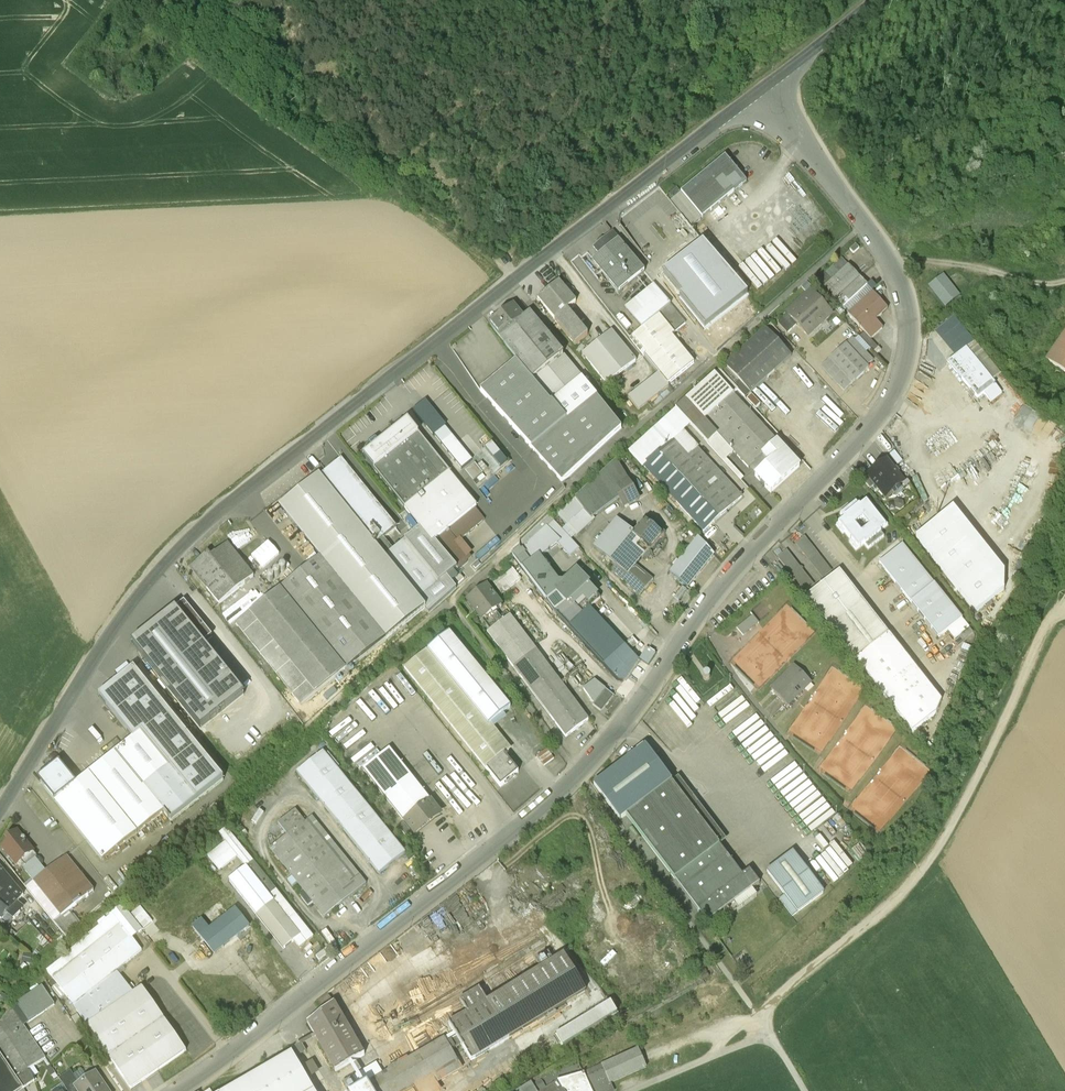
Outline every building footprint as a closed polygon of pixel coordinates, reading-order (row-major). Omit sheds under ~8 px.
[(746,183),(726,156),(681,191),(702,217),(746,183)] [(779,282),(813,245),(791,225),(757,261),(767,270),(763,274),(770,280),(773,276),(779,282)] [(698,242),(694,232),(690,234),(691,236),(685,238),(687,245),(698,242)] [(644,273),(613,233),(605,239),(602,239),(598,242),(598,245),(594,248),(599,256),(593,260),(619,293),(644,273)] [(868,284),(842,257),(817,279),(843,307),(868,284)] [(960,295),(943,273),(928,284),(945,306),(960,295)] [(733,303),(712,281),(686,304),(707,327),(733,303)] [(576,303),(559,282),(538,299),(575,346),(588,337),(567,310),(576,303)] [(643,328),(670,306),(654,285),(626,307),(643,328)] [(872,290),(848,313),(865,331),(860,335),(873,350),(878,346),(871,338),(883,327),(876,318),(888,308),(872,290)] [(821,304),(811,292),(794,307),(796,309),(790,314),(788,312),(778,321),(787,332),(797,323),(808,334),(830,315),(820,304),(821,304)] [(670,306),(643,328),(633,337),(647,355),(644,357),(658,375),(668,385),(694,365),(672,337),(686,325),(670,306)] [(514,308),(489,326),(517,361),(551,405),(581,380),(562,357),(564,356),(530,313),(523,319),(514,308)] [(792,355),(767,327),(720,368),(746,396),(792,355)] [(1048,353),(1064,365),(1064,329),(1048,353)] [(636,363),(612,332),(582,355),(606,386),(636,363)] [(852,337),(837,351),(860,376),(869,368),(867,366),(873,360),(852,337)] [(837,351),(821,365),(844,391),(860,376),(837,351)] [(967,352),(950,365),(976,399),(982,394),(989,402),(1000,394),(967,352)] [(622,434),(581,380),(551,405),(517,361),(480,390),(478,392),(563,486),(622,434)] [(738,388),(719,368),(675,407),(677,412),(690,426),(724,460),(734,451),(749,467),(763,455),(770,462),(785,449),(733,393),(738,388)] [(668,385),(658,375),(628,398),(638,411),(668,388),(668,385)] [(632,453),(644,467),(673,441),(690,426),(677,412),(632,453)] [(1047,434),(1053,424),(1032,413),(1027,423),(1047,434)] [(436,415),(428,421),(437,431),(433,434),(461,469),(472,460),(436,415)] [(477,507),(407,420),(378,443),(376,440),(369,445),(372,448),(363,455),(432,543),(436,540),(457,566),(469,556),(458,542),(485,521),(476,509),(477,507)] [(688,457),(673,441),(644,467),(703,532),(742,497),(697,449),(688,457)] [(396,528),(341,458),(320,475),(383,556),(391,549),(387,544),(382,548),(378,542),(396,528)] [(906,486),(887,462),(868,477),(887,501),(906,486)] [(464,471),(473,481),(483,474),(474,463),(464,471)] [(616,463),(557,514),(577,537),(595,521),(592,518),(623,495),(629,506),(638,501),(616,463)] [(320,475),(318,473),(279,505),(319,556),(386,640),(425,609),(418,600),(383,556),(320,475)] [(868,499),(860,505),(856,500),(839,513),(843,519),(836,524),(843,534),(845,532),(851,540),(849,542),(856,550),(864,544),(868,549),(883,537),(879,531),(887,525),(881,518),(880,519),(873,510),(875,508),(868,499)] [(1011,583),(953,511),(918,538),(976,611),(1011,583)] [(579,548),(548,514),(510,550),(556,614),(588,585),(576,572),(559,587),(537,558),(558,543),(571,556),(579,548)] [(633,536),(615,521),(594,548),(616,566),(612,571),(639,597),(652,582),(635,567),(648,551),(649,551),(661,537),(645,523),(633,536)] [(246,526),(229,537),(237,550),(254,539),(246,526)] [(479,559),(500,542),(497,538),(475,554),(479,559)] [(714,556),(698,538),(670,573),(688,588),(714,556)] [(440,583),(405,539),(383,556),(418,600),(440,583)] [(250,556),(263,569),(280,553),(268,540),(250,556)] [(254,576),(228,544),(211,558),(208,554),(190,569),(219,604),(254,576)] [(962,619),(902,544),(879,562),(939,637),(962,619)] [(764,556),(769,562),(776,557),(771,550),(764,556)] [(319,556),(236,623),(302,707),(386,640),(319,556)] [(512,565),(493,580),(502,592),(522,577),(512,565)] [(942,705),(840,574),(807,599),(867,676),(864,678),(878,696),(881,694),(913,736),(936,718),(942,705)] [(468,598),(482,617),(492,610),(500,603),(486,584),(468,598)] [(588,585),(556,614),(603,665),(624,646),(590,608),(600,599),(588,585)] [(175,609),(132,644),(201,731),(245,697),(175,609)] [(500,620),(492,610),(482,617),(489,628),(487,630),(566,737),(588,720),(510,613),(500,620)] [(752,615),(737,627),(743,634),(758,623),(752,615)] [(511,708),(449,630),(404,665),(498,784),(501,787),(518,773),(505,756),(509,752),(488,726),(511,708)] [(624,646),(603,665),(616,680),(623,682),(638,661),(624,646)] [(812,683),(795,667),(772,691),(788,707),(812,683)] [(225,782),(134,668),(98,695),(133,739),(77,784),(63,767),(41,783),(104,861),(164,814),(171,823),(225,782)] [(613,696),(605,690),(593,705),(601,712),(613,696)] [(742,877),(645,746),(594,785),(620,820),(626,815),(707,924),(759,886),(749,873),(742,877)] [(537,755),(544,763),(553,757),(546,748),(537,755)] [(406,854),(323,749),(297,771),(380,875),(406,854)] [(363,772),(403,823),(429,802),(389,752),(363,772)] [(442,817),(429,802),(417,812),(429,828),(442,817)] [(305,821),(296,810),(278,823),(288,836),(271,849),(294,877),(288,881),(293,888),(298,884),(305,892),(300,896),(308,907),(314,903),(325,917),(367,885),(313,816),(305,821)] [(429,828),(417,812),(403,823),(400,826),(413,841),(429,828)] [(37,858),(17,833),(8,840),(10,843),(3,849),(16,865),(21,862),(25,867),(37,858)] [(824,895),(793,855),(767,873),(785,897),(780,902),(793,919),(824,895)] [(94,892),(66,857),(26,888),(65,939),(80,927),(68,913),(94,892)] [(254,862),(229,881),(284,950),(294,942),(299,949),(313,938),(254,862)] [(0,867),(0,899),(5,894),(11,899),(13,897),(19,902),(24,897),(0,867)] [(8,927),(14,920),(20,913),(19,913),(23,909),(17,904),(19,902),(13,897),(11,899),(5,894),(0,899),(0,920),(8,927)] [(247,927),(235,913),(231,917),(220,903),(199,920),(203,925),(195,931),(215,954),(247,927)] [(74,1004),(86,995),(142,951),(121,924),(53,978),(57,983),(52,988),(60,998),(65,994),(74,1004)] [(414,924),(391,941),(402,955),(425,938),(414,924)] [(585,996),(562,958),(553,964),(548,955),(536,963),(541,971),(488,1002),(479,989),(460,1000),(467,1014),(449,1025),(471,1062),(585,996)] [(55,1005),(42,986),(16,1003),(29,1022),(55,1005)] [(86,995),(74,1004),(73,1005),(131,1090),(187,1052),(142,988),(101,1016),(86,995)] [(617,1018),(610,1005),(556,1037),(563,1049),(617,1018)] [(0,1023),(0,1090),(21,1090),(35,1082),(30,1071),(47,1058),(12,1008),(1,1022),(0,1023)] [(361,1055),(333,1008),(308,1023),(316,1037),(336,1070),(361,1055)] [(443,1039),(354,1090),(407,1090),(457,1062),(443,1039)] [(309,1055),(304,1044),(287,1053),(291,1060),(292,1063),(309,1055)] [(601,1068),(602,1072),(609,1088),(647,1071),(639,1052),(601,1068)] [(291,1060),(238,1090),(309,1090),(292,1063),(291,1060)] [(306,1067),(301,1070),(306,1080),(312,1077),(306,1067)] [(97,1071),(86,1078),(88,1080),(80,1085),(70,1071),(59,1079),(68,1090),(110,1090),(97,1071)] [(585,1079),(591,1090),(611,1090),(609,1088),(602,1072),(585,1079)] [(585,1079),(583,1078),(559,1083),(559,1085),(546,1090),(591,1090),(585,1079)]
